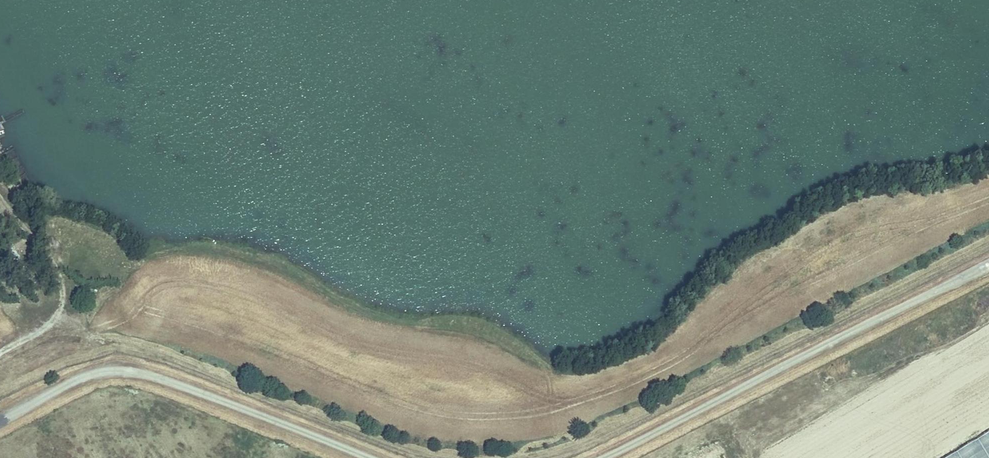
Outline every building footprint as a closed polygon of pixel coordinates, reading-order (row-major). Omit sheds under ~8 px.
[(938,457),(988,457),(988,431),(938,457)]
